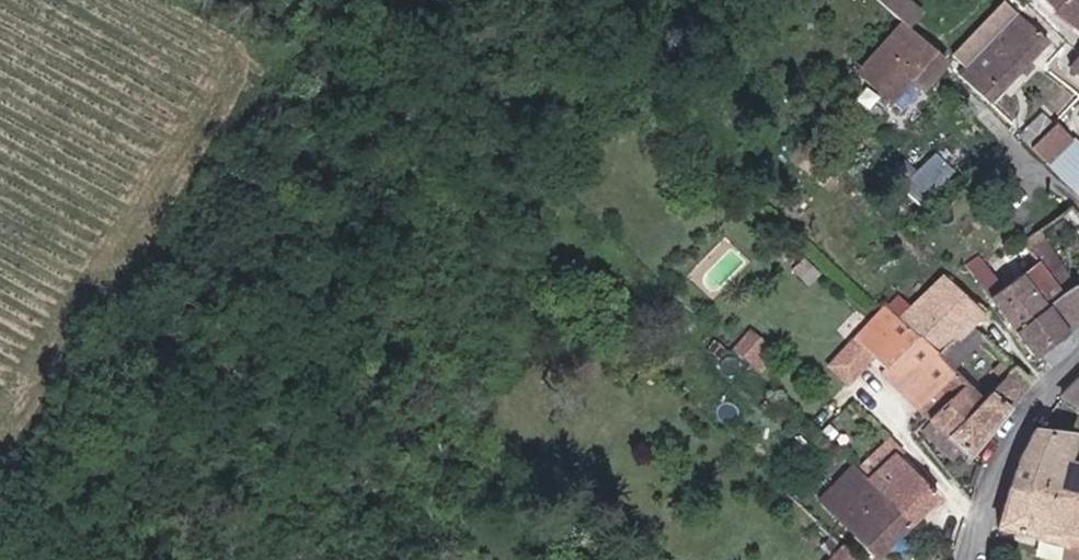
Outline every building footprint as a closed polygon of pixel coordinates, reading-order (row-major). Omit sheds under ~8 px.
[(914,22),(923,12),(911,0),(891,0),(914,22)] [(1078,27),(1078,0),(1046,0),(1078,27)] [(1025,8),(967,70),(997,98),(1056,36),(1025,8)] [(950,62),(906,22),(860,71),(891,100),(911,79),(923,90),(950,62)] [(1059,64),(1078,81),(1078,40),(1059,64)] [(1044,110),(1022,137),(1078,185),(1078,140),(1044,110)] [(937,148),(904,184),(921,200),(954,165),(937,148)] [(842,269),(835,263),(823,275),(831,282),(842,269)] [(989,296),(1032,354),(1078,319),(1078,284),(1074,281),(1060,264),(1051,271),(1064,287),(1045,301),(1022,270),(989,296)] [(945,272),(917,300),(901,315),(918,332),(939,353),(983,310),(945,272)] [(773,299),(765,307),(774,317),(783,309),(773,299)] [(918,332),(901,315),(889,303),(857,334),(886,364),(918,332)] [(760,332),(745,347),(761,362),(776,347),(760,332)] [(883,367),(931,414),(966,380),(939,353),(918,332),(886,364),(883,367)] [(966,380),(931,414),(919,426),(953,457),(963,447),(973,455),(1029,383),(1014,368),(984,397),(966,380)] [(1061,395),(1078,407),(1078,377),(1061,395)] [(844,393),(821,418),(836,433),(860,409),(844,393)] [(1038,425),(1016,457),(999,534),(1064,545),(1061,559),(1062,559),(1078,559),(1078,489),(1077,489),(1078,471),(1078,457),(1071,456),(1077,429),(1038,425)] [(873,558),(940,497),(890,442),(861,469),(856,464),(818,498),(873,558)]
